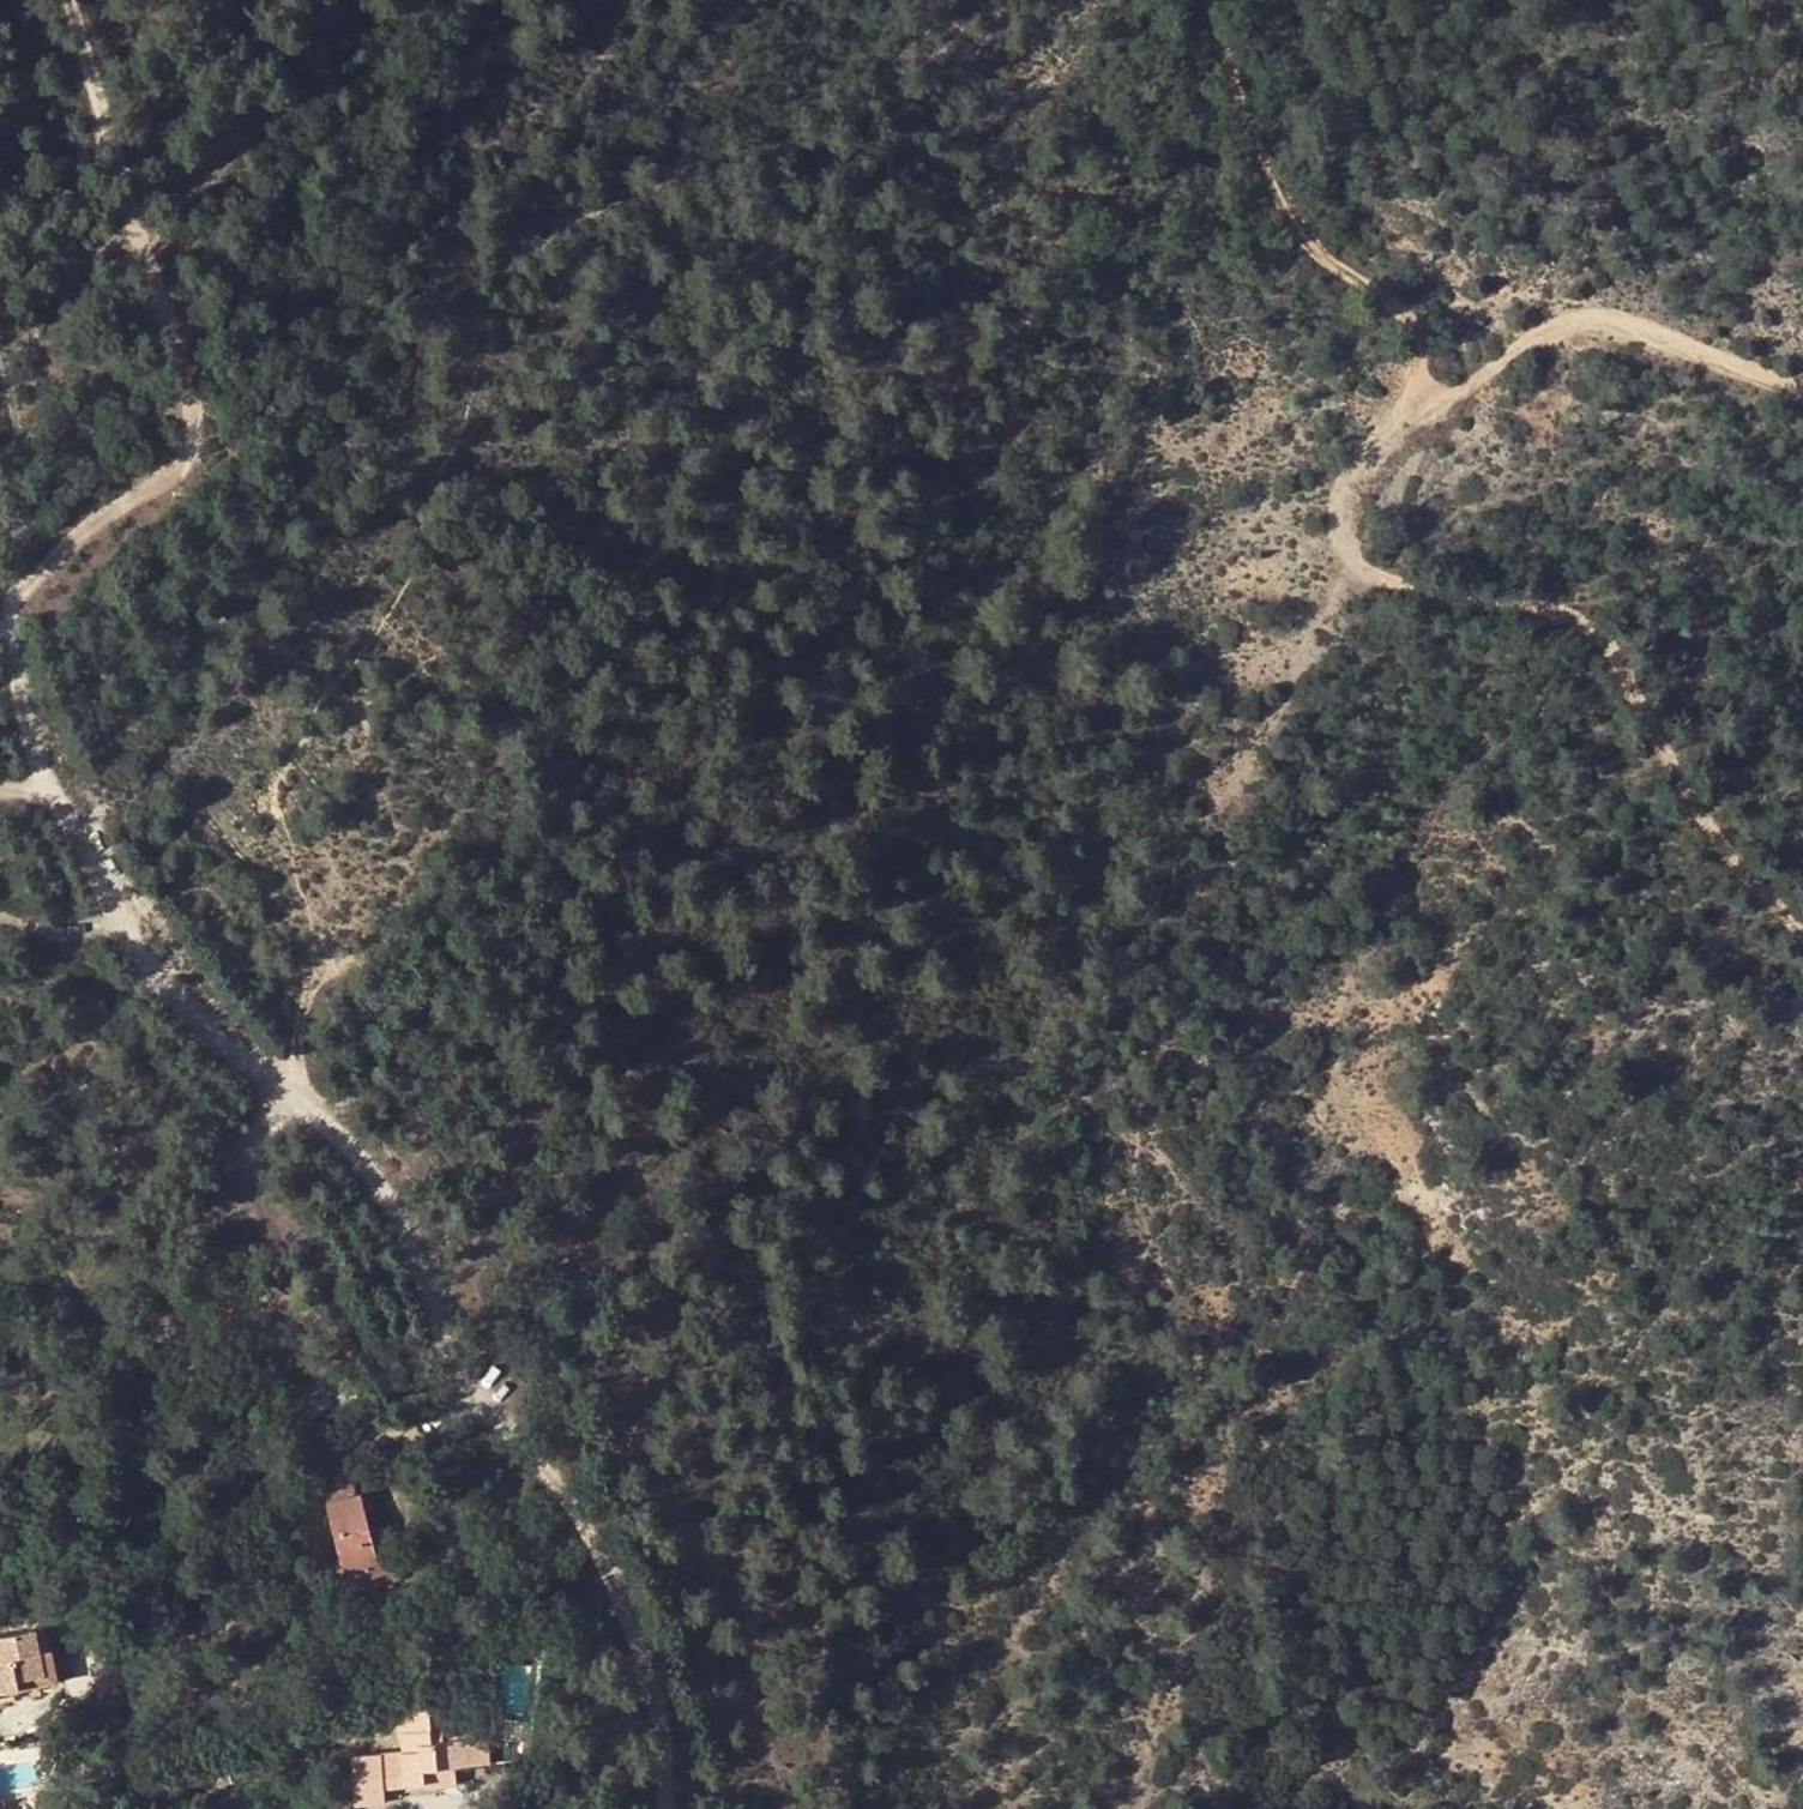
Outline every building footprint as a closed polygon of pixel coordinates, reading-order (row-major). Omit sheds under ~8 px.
[(378,1534),(375,1522),(365,1485),(331,1494),(348,1560),(383,1551),(378,1534)] [(389,1519),(375,1522),(378,1534),(392,1531),(389,1519)] [(383,1551),(348,1560),(343,1561),(350,1584),(407,1569),(396,1530),(392,1531),(378,1534),(383,1551)] [(0,1633),(0,1688),(18,1685),(17,1679),(40,1674),(36,1652),(49,1650),(44,1625),(0,1633)] [(36,1652),(40,1674),(53,1671),(49,1650),(36,1652)] [(409,1784),(428,1782),(426,1767),(455,1763),(472,1762),(469,1737),(477,1737),(474,1714),(444,1717),(443,1705),(431,1706),(430,1702),(400,1705),(405,1750),(353,1755),(359,1805),(387,1802),(386,1786),(385,1779),(408,1777),(409,1784)] [(458,1784),(455,1763),(426,1767),(428,1782),(429,1787),(458,1784)] [(386,1786),(409,1784),(408,1777),(385,1779),(386,1786)]
